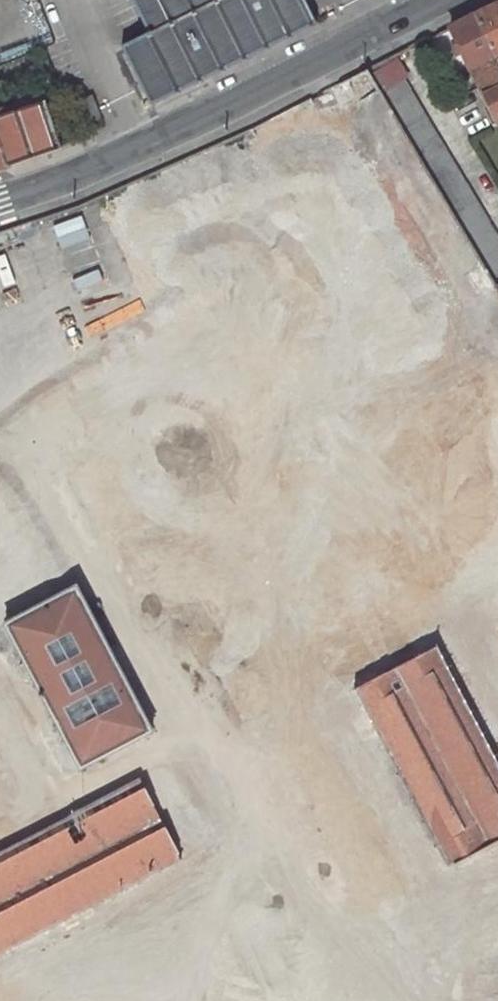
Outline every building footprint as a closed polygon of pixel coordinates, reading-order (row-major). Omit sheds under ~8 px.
[(149,32),(124,46),(152,105),(316,25),(304,0),(134,0),(149,32)] [(497,117),(497,67),(492,53),(497,50),(497,0),(481,0),(439,19),(487,123),(497,117)] [(59,150),(40,94),(0,107),(0,170),(59,150)] [(66,107),(80,140),(101,117),(92,96),(66,107)] [(75,583),(5,620),(83,769),(154,732),(75,583)] [(197,624),(240,717),(296,691),(253,599),(197,624)] [(438,645),(358,686),(451,864),(497,840),(497,760),(438,645)] [(186,855),(141,769),(0,842),(0,951),(186,855)]
